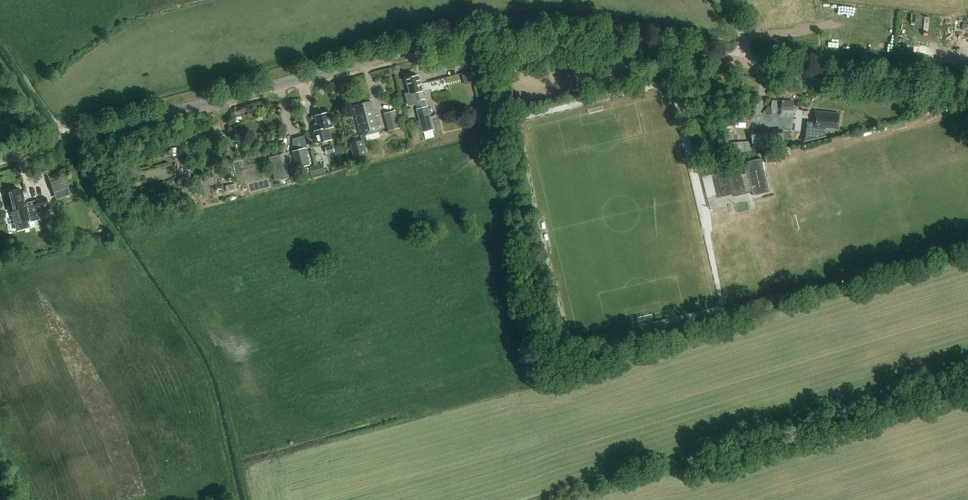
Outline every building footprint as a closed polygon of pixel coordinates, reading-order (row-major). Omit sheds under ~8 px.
[(862,8),(852,8),(852,16),(861,16),(862,8)] [(422,91),(424,90),(422,83),(420,84),(418,75),(406,78),(410,93),(405,94),(408,105),(417,103),(417,101),(424,99),(422,91)] [(794,100),(782,100),(782,109),(793,110),(794,100)] [(360,136),(361,136),(362,140),(350,142),(354,158),(367,155),(365,144),(368,143),(365,135),(381,131),(377,115),(375,116),(371,101),(355,104),(356,108),(354,108),(356,118),(360,136)] [(417,108),(423,132),(434,129),(428,105),(417,108)] [(396,110),(384,113),(389,130),(401,127),(396,110)] [(313,125),(314,131),(317,144),(331,140),(328,128),(333,127),(329,112),(327,112),(325,111),(322,111),(321,113),(315,115),(317,122),(314,123),(313,125)] [(814,111),(813,122),(807,121),(805,141),(824,136),(825,127),(836,129),(838,113),(814,111)] [(503,138),(509,136),(506,126),(501,127),(503,138)] [(782,131),(752,133),(753,148),(783,146),(782,131)] [(750,142),(731,143),(732,153),(750,152),(750,142)] [(325,147),(327,154),(335,152),(334,145),(325,147)] [(311,164),(306,147),(293,151),(298,168),(311,164)] [(771,152),(764,154),(767,164),(773,162),(771,152)] [(270,157),(276,181),(289,177),(283,153),(270,157)] [(746,165),(711,175),(717,198),(734,194),(735,197),(745,194),(753,192),(754,196),(770,192),(761,158),(745,162),(746,165)] [(317,175),(325,173),(323,164),(315,166),(317,175)] [(65,177),(50,182),(54,192),(68,187),(65,177)] [(39,220),(37,212),(34,202),(25,204),(22,191),(20,192),(19,188),(6,192),(7,195),(5,196),(9,212),(18,210),(21,222),(31,220),(32,222),(39,220)] [(34,202),(37,212),(49,209),(46,198),(34,202)]
